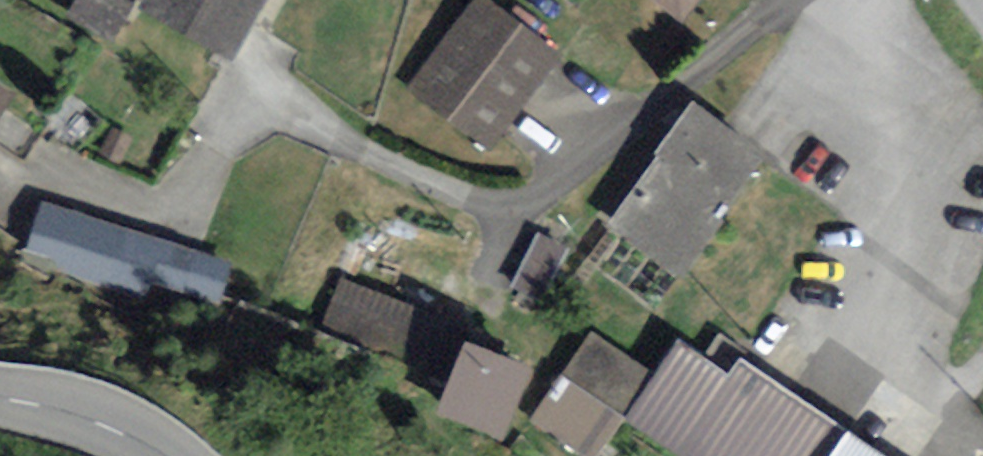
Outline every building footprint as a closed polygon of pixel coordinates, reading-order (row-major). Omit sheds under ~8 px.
[(65,18),(108,43),(134,0),(75,0),(65,18)] [(490,152),(561,54),(486,0),(473,0),(407,89),(490,152)] [(681,23),(699,0),(651,0),(681,23)] [(0,82),(0,118),(17,92),(0,82)] [(608,232),(678,282),(760,166),(691,117),(608,232)] [(225,266),(43,202),(25,252),(140,292),(148,271),(215,295),(225,266)] [(570,251),(540,234),(511,285),(541,302),(570,251)] [(416,366),(438,316),(342,275),(320,326),(416,366)] [(656,375),(591,332),(531,421),(584,455),(601,455),(626,420),(656,375)] [(845,427),(741,360),(747,353),(719,333),(703,357),(678,339),(656,375),(626,420),(681,455),(827,455),(845,427)] [(529,368),(465,342),(434,415),(499,441),(529,368)] [(845,427),(827,455),(886,455),(845,427)]
